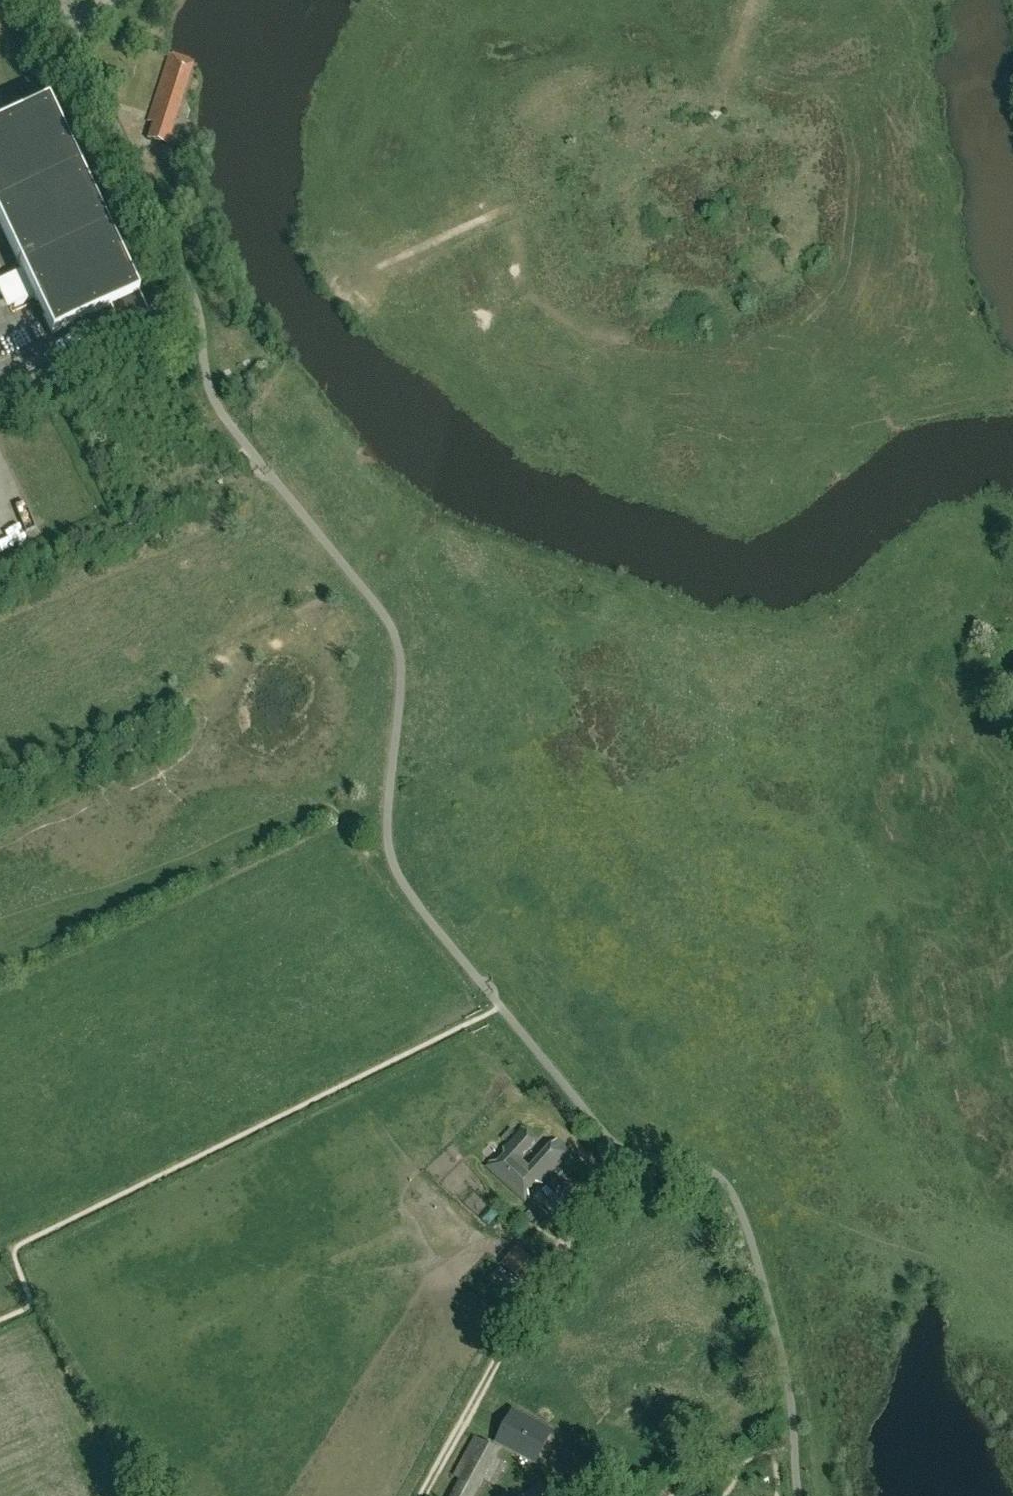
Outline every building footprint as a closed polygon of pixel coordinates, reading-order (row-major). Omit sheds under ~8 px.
[(147,139),(168,145),(194,62),(188,60),(174,55),(171,54),(169,54),(168,53),(147,121),(152,122),(147,139)] [(138,295),(119,254),(47,101),(0,123),(0,225),(21,271),(0,281),(0,296),(7,310),(34,298),(52,336),(109,309),(119,330),(148,316),(138,295)] [(530,1171),(519,1160),(536,1142),(523,1130),(519,1135),(520,1139),(512,1147),(508,1146),(489,1167),(525,1200),(544,1180),(543,1175),(551,1167),(555,1168),(559,1163),(547,1152),(530,1171)] [(514,1414),(500,1443),(535,1461),(550,1433),(514,1414)] [(507,1464),(497,1459),(501,1451),(474,1436),(452,1477),(460,1479),(451,1495),(476,1495),(484,1482),(495,1487),(507,1464)] [(542,1483),(523,1495),(551,1495),(542,1483)]
